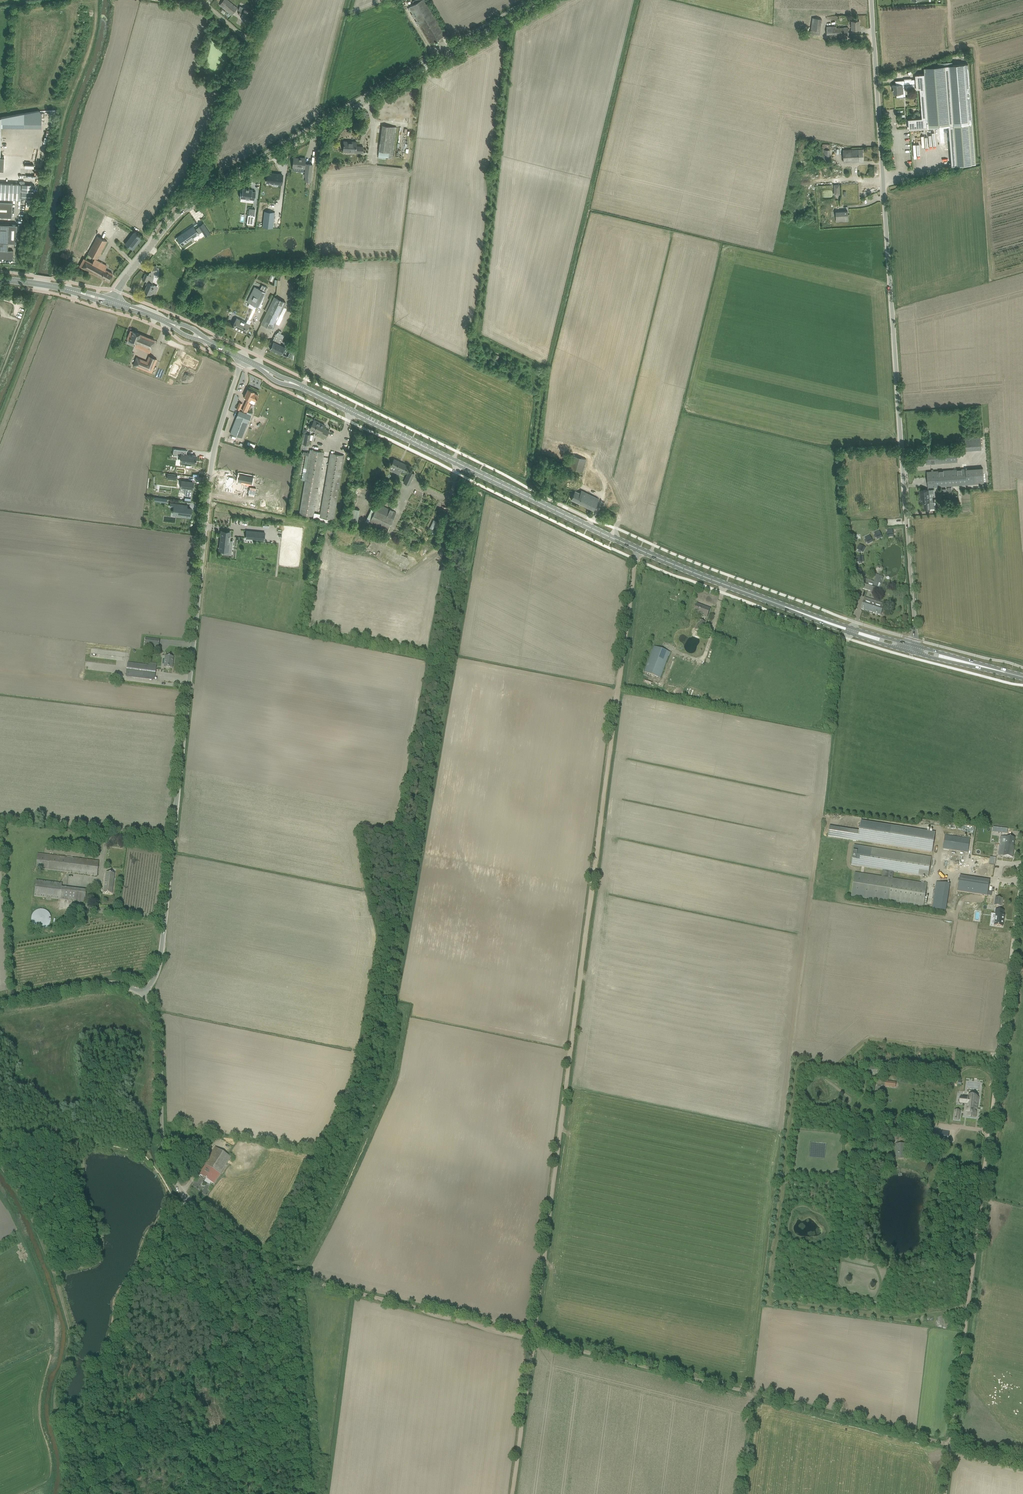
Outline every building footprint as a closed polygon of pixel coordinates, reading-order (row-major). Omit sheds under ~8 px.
[(223,1),(220,4),(229,12),(227,15),(229,17),(231,14),(232,15),(238,8),(229,0),(223,0),(223,1)] [(413,0),(415,4),(409,7),(430,43),(445,35),(449,33),(447,29),(443,31),(425,0),(413,0)] [(238,9),(240,10),(239,14),(248,18),(251,11),(245,9),(245,8),(240,6),(238,9)] [(820,31),(822,19),(813,17),(811,30),(812,30),(812,33),(819,34),(820,31)] [(848,27),(837,28),(837,26),(827,26),(827,35),(837,34),(837,36),(849,35),(850,35),(850,32),(849,32),(848,27)] [(895,81),(896,85),(892,85),(892,89),(894,89),(894,94),(896,94),(897,97),(896,97),(896,98),(904,97),(903,88),(905,88),(905,85),(916,84),(916,89),(920,89),(921,100),(971,96),(968,64),(924,67),(925,74),(915,74),(916,79),(895,80),(895,81)] [(909,119),(910,128),(949,125),(952,165),(976,163),(971,96),(921,100),(922,118),(909,119)] [(382,125),(379,151),(380,151),(379,156),(389,158),(390,152),(393,152),(396,127),(382,125)] [(344,141),(344,146),(343,152),(363,153),(363,146),(356,146),(357,141),(344,141)] [(829,159),(830,144),(822,144),(822,154),(816,154),(815,160),(822,159),(829,159)] [(863,149),(858,149),(843,150),(844,162),(864,161),(863,149)] [(305,164),(305,158),(301,157),(301,158),(294,158),(293,167),(294,167),(293,170),(294,170),(294,167),(306,168),(306,169),(305,176),(308,176),(308,181),(310,181),(313,164),(306,164),(305,164)] [(282,183),(283,175),(268,173),(267,182),(282,183)] [(21,199),(21,184),(0,183),(0,198),(21,199)] [(33,199),(34,185),(23,184),(22,188),(21,188),(21,191),(22,191),(22,199),(27,199),(31,199),(33,199)] [(255,200),(256,191),(253,191),(253,189),(252,189),(243,188),(243,190),(242,189),(241,189),(240,198),(241,198),(255,199),(255,200)] [(0,201),(0,216),(12,217),(13,202),(0,201)] [(273,228),(274,212),(265,211),(263,226),(273,228)] [(848,211),(836,211),(836,221),(848,221),(848,211)] [(182,233),(175,238),(176,238),(178,237),(183,244),(191,239),(199,233),(202,231),(205,236),(211,233),(204,222),(198,226),(199,226),(195,229),(193,226),(197,224),(197,223),(184,232),(182,233)] [(8,242),(17,243),(17,224),(9,224),(0,224),(0,242),(8,242)] [(125,244),(129,247),(133,250),(142,238),(134,232),(125,244)] [(98,236),(88,254),(98,259),(107,241),(98,236)] [(13,259),(13,256),(13,255),(13,250),(8,250),(8,242),(0,242),(0,258),(13,259)] [(178,257),(167,248),(163,252),(164,252),(163,254),(163,255),(173,263),(178,257)] [(84,258),(82,261),(80,265),(109,281),(113,273),(105,269),(107,265),(95,259),(93,263),(84,258)] [(177,269),(168,263),(165,267),(173,274),(177,269)] [(146,273),(143,279),(147,281),(146,284),(147,285),(144,292),(151,295),(151,294),(155,295),(157,289),(153,288),(154,284),(152,283),(153,279),(154,276),(154,272),(157,271),(157,265),(156,265),(151,266),(151,272),(150,272),(149,275),(146,273)] [(246,322),(237,317),(233,326),(246,333),(252,320),(250,319),(257,306),(258,307),(260,303),(262,303),(263,300),(262,299),(268,287),(262,285),(260,289),(255,287),(247,302),(249,302),(248,306),(253,309),(249,318),(248,318),(246,322)] [(264,319),(261,323),(272,328),(273,329),(275,324),(276,322),(279,324),(283,317),(279,315),(286,302),(275,296),(273,300),(270,299),(265,309),(267,310),(268,310),(264,319)] [(131,330),(129,335),(128,338),(136,342),(135,346),(150,352),(155,340),(131,330)] [(285,346),(273,341),(270,348),(281,354),(285,346)] [(187,355),(183,364),(189,367),(189,366),(195,369),(199,361),(191,358),(191,357),(187,355)] [(137,357),(134,365),(152,372),(157,359),(149,356),(147,361),(137,357)] [(182,366),(175,362),(169,374),(176,377),(182,366)] [(243,410),(247,412),(251,404),(249,403),(251,399),(251,398),(256,400),(258,395),(254,393),(254,391),(248,389),(245,397),(248,398),(243,410)] [(230,433),(235,435),(242,438),(251,415),(241,411),(238,417),(237,416),(230,433)] [(314,419),(310,429),(326,437),(329,430),(323,428),(324,426),(320,423),(320,422),(314,419)] [(981,436),(965,438),(966,449),(982,448),(981,436)] [(197,441),(197,444),(187,443),(187,450),(203,451),(203,442),(197,441)] [(178,449),(177,455),(182,456),(181,457),(181,458),(181,461),(196,463),(196,460),(196,459),(197,455),(187,454),(187,450),(178,449)] [(310,449),(309,454),(300,513),(313,516),(324,452),(310,449)] [(958,461),(957,450),(926,452),(926,463),(958,461)] [(331,453),(320,517),(334,519),(345,455),(331,453)] [(569,464),(568,467),(583,471),(584,467),(586,460),(571,456),(569,464)] [(392,463),(391,465),(405,472),(406,470),(408,465),(394,458),(392,463)] [(177,466),(176,473),(191,475),(192,468),(177,466)] [(931,469),(931,471),(927,471),(928,487),(975,484),(984,483),(984,468),(974,468),(934,471),(934,469),(931,469)] [(404,482),(405,482),(409,484),(415,473),(409,470),(407,475),(404,482)] [(566,486),(569,479),(555,472),(552,480),(566,486)] [(251,476),(238,473),(236,480),(250,483),(251,476)] [(234,479),(224,478),(223,482),(224,482),(222,491),(230,492),(232,484),(233,484),(234,479)] [(182,480),(180,489),(186,490),(191,490),(193,491),(194,483),(194,481),(192,481),(182,480)] [(385,487),(380,497),(391,502),(396,492),(385,487)] [(925,490),(920,490),(921,501),(924,501),(924,509),(931,508),(930,508),(935,507),(935,501),(933,501),(932,501),(932,499),(930,499),(929,493),(932,493),(934,493),(934,489),(929,489),(925,490)] [(575,490),(573,494),(571,499),(594,510),(599,499),(582,490),(580,493),(575,490)] [(187,504),(175,503),(174,513),(182,514),(182,516),(191,517),(192,509),(186,508),(187,504)] [(378,503),(369,523),(387,532),(397,512),(378,503)] [(351,520),(358,521),(359,509),(352,508),(351,520)] [(265,532),(247,530),(247,538),(264,540),(265,532)] [(222,531),(221,550),(228,551),(230,532),(222,531)] [(866,579),(862,589),(875,593),(878,583),(881,577),(876,575),(874,582),(866,579)] [(864,598),(862,605),(861,609),(881,616),(884,605),(864,598)] [(697,604),(695,609),(693,613),(707,618),(710,609),(697,604)] [(705,623),(700,621),(699,621),(695,630),(701,632),(705,623)] [(158,647),(159,640),(145,639),(144,646),(158,647)] [(660,678),(670,652),(654,646),(644,672),(660,678)] [(165,657),(164,663),(164,668),(172,669),(173,657),(165,657)] [(149,663),(148,666),(127,663),(126,677),(154,680),(156,664),(149,663)] [(827,837),(932,853),(935,833),(860,821),(859,831),(829,827),(827,837)] [(945,835),(942,849),(967,853),(969,839),(963,838),(964,837),(962,836),(961,838),(945,835)] [(998,856),(1001,856),(1012,858),(1014,846),(1015,838),(1001,836),(999,845),(998,856)] [(854,845),(851,865),(868,868),(882,870),(881,877),(855,873),(851,897),(923,908),(927,884),(892,879),(893,872),(928,878),(931,857),(871,848),(854,845)] [(37,854),(36,868),(48,870),(96,876),(98,862),(49,856),(37,854)] [(106,873),(104,888),(103,893),(112,894),(114,874),(106,873)] [(960,878),(957,892),(987,897),(989,882),(960,878)] [(36,881),(34,896),(84,903),(86,891),(61,888),(62,884),(36,881)] [(932,905),(932,909),(942,911),(946,884),(936,882),(932,905)] [(995,898),(994,906),(1001,907),(1002,899),(995,898)] [(42,909),(41,909),(38,909),(37,910),(36,911),(34,912),(33,913),(32,915),(31,917),(31,919),(31,922),(32,924),(33,926),(35,927),(36,927),(37,928),(39,929),(40,929),(42,929),(44,929),(46,928),(47,927),(48,926),(49,924),(50,923),(51,922),(51,920),(51,919),(51,917),(50,916),(50,914),(49,913),(48,912),(47,911),(45,910),(44,910),(42,909)] [(994,926),(1002,927),(1004,915),(1003,915),(1004,911),(996,910),(995,914),(995,915),(994,926)] [(868,1076),(877,1076),(877,1067),(868,1067),(868,1076)] [(961,1097),(960,1103),(967,1104),(966,1112),(968,1112),(967,1116),(975,1117),(976,1111),(976,1109),(977,1109),(978,1098),(974,1097),(972,1097),(968,1097),(968,1098),(961,1097)] [(895,1144),(895,1159),(905,1159),(905,1144),(895,1144)] [(216,1148),(201,1170),(200,1171),(198,1174),(202,1176),(205,1179),(206,1179),(214,1184),(231,1157),(216,1148)]
